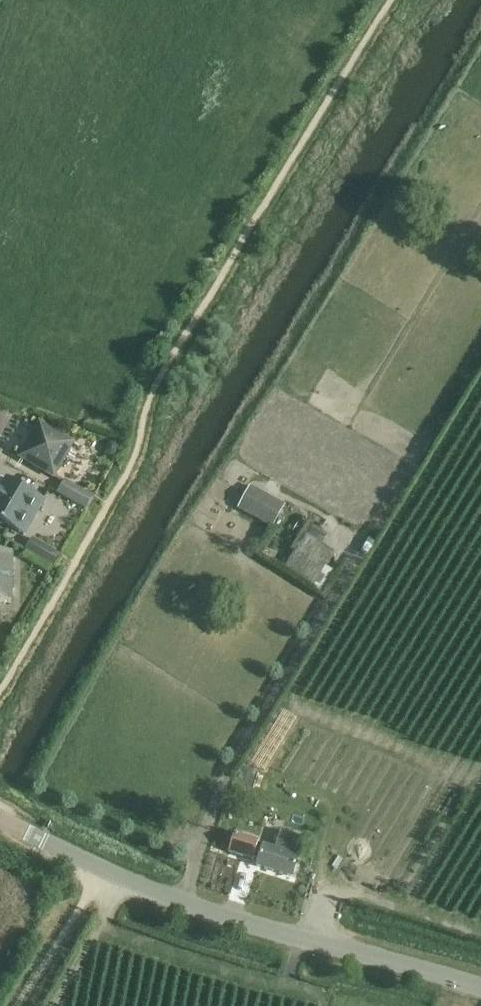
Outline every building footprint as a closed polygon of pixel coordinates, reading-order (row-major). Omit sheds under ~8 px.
[(73,443),(40,424),(21,458),(54,477),(73,443)] [(105,445),(105,451),(108,455),(114,455),(118,452),(118,447),(115,442),(110,442),(105,445)] [(24,535),(45,499),(8,478),(1,492),(0,492),(0,525),(4,524),(24,535)] [(67,480),(60,492),(87,507),(94,495),(67,480)] [(285,506),(251,487),(238,510),(273,529),(285,506)] [(27,550),(53,566),(60,554),(34,539),(27,550)] [(0,552),(0,602),(12,603),(13,553),(0,552)] [(247,820),(244,830),(260,836),(261,835),(264,825),(255,823),(247,820)] [(263,846),(256,867),(291,878),(298,857),(297,857),(303,840),(280,832),(275,849),(263,846)] [(234,834),(228,853),(253,861),(258,842),(234,834)]
